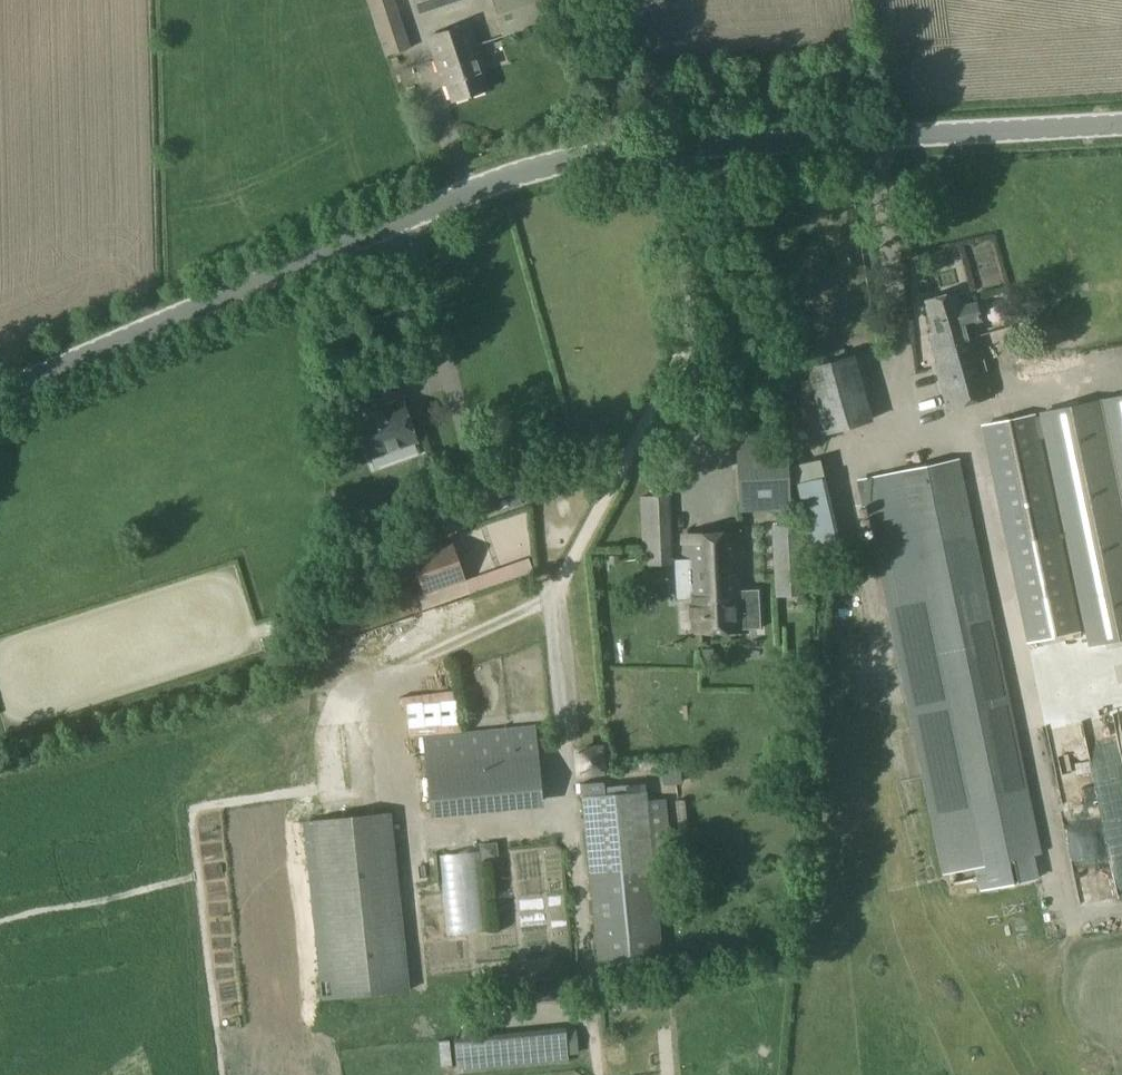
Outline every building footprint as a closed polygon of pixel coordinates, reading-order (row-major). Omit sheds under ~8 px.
[(410,49),(394,0),(366,0),(385,56),(410,49)] [(462,0),(414,0),(419,15),(462,0)] [(559,21),(552,0),(488,0),(500,40),(559,21)] [(486,90),(480,71),(484,70),(469,24),(426,37),(438,73),(442,72),(451,101),(486,90)] [(976,336),(975,336),(972,323),(979,321),(974,302),(960,306),(956,290),(922,300),(929,322),(925,323),(928,333),(925,334),(947,408),(994,395),(976,336)] [(1029,365),(1056,358),(1053,344),(1026,351),(1029,365)] [(824,434),(872,420),(854,354),(805,367),(824,434)] [(1039,411),(1087,646),(1121,639),(1121,394),(1039,411)] [(368,458),(414,441),(401,404),(355,420),(368,458)] [(1026,642),(1080,630),(1035,412),(981,424),(1026,642)] [(739,508),(790,506),(787,438),(786,433),(734,436),(739,508)] [(1039,854),(957,459),(860,479),(942,874),(975,867),(980,891),(1037,879),(1032,855),(1039,854)] [(641,551),(671,550),(668,495),(639,497),(641,551)] [(805,595),(804,560),(802,523),(771,524),(774,597),(805,595)] [(681,632),(745,630),(745,628),(761,628),(759,589),(744,590),(742,533),(680,535),(681,543),(683,542),(684,558),(690,558),(691,598),(681,598),(682,611),(672,612),(670,616),(671,628),(681,627),(681,632)] [(428,607),(467,593),(449,540),(409,553),(428,607)] [(385,620),(418,610),(410,588),(378,599),(385,620)] [(1019,718),(1027,751),(1040,749),(1032,715),(1019,718)] [(534,725),(423,736),(431,811),(542,800),(534,725)] [(1086,788),(1093,812),(1114,805),(1107,782),(1086,788)] [(599,971),(663,965),(646,792),(582,797),(599,971)] [(473,809),(473,826),(545,824),(545,807),(473,809)] [(469,818),(435,812),(433,824),(467,830),(469,818)] [(390,813),(300,822),(319,999),(409,990),(390,813)] [(450,867),(455,944),(482,943),(477,865),(450,867)] [(542,884),(543,898),(560,897),(559,884),(542,884)] [(437,904),(413,905),(415,942),(439,941),(437,904)] [(521,948),(522,970),(546,969),(545,947),(521,948)] [(565,1031),(454,1043),(457,1065),(567,1054),(565,1031)] [(449,1053),(439,1054),(440,1074),(450,1074),(449,1053)]
